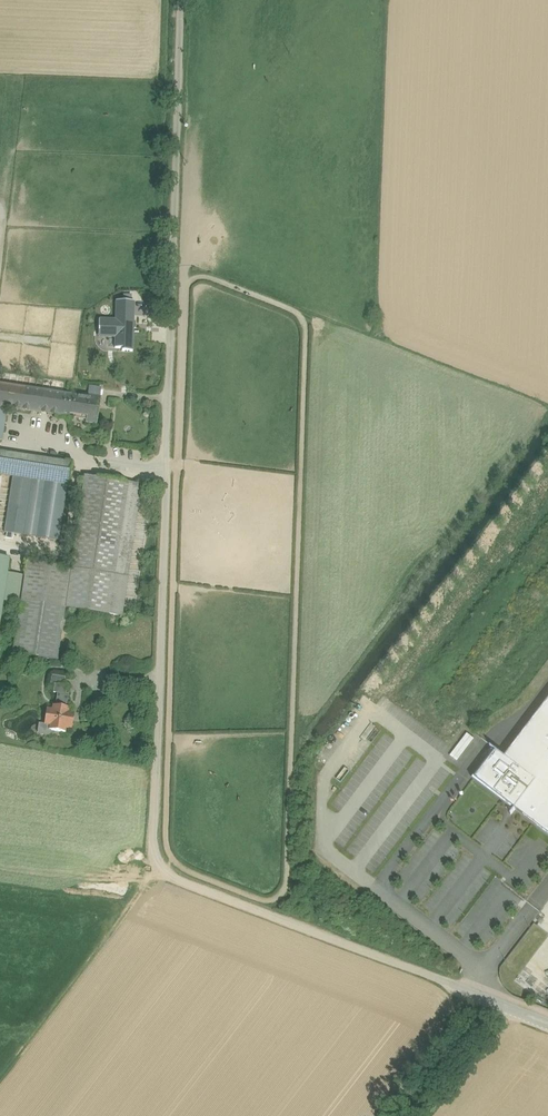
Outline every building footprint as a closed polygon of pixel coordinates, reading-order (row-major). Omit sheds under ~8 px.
[(136,348),(138,301),(118,300),(118,319),(100,318),(99,337),(117,338),(117,348),(136,348)] [(0,384),(0,407),(7,408),(68,417),(69,414),(72,395),(0,384)] [(100,397),(82,394),(81,397),(72,395),(69,414),(87,416),(86,422),(96,424),(100,397)] [(0,452),(0,475),(13,477),(66,485),(68,485),(71,463),(0,452)] [(71,568),(65,608),(109,614),(129,482),(85,476),(71,568)] [(66,485),(13,477),(4,532),(58,541),(66,485)] [(129,482),(109,614),(122,616),(142,484),(129,482)] [(0,557),(0,624),(10,559),(0,557)] [(71,568),(27,561),(13,654),(57,661),(65,608),(71,568)] [(66,677),(52,675),(51,684),(55,685),(55,684),(64,686),(66,677)] [(64,686),(55,684),(55,685),(53,692),(58,693),(56,705),(53,705),(52,709),(47,708),(44,725),(50,726),(49,730),(66,732),(66,728),(72,729),(74,713),(69,712),(69,708),(66,707),(66,701),(67,702),(69,694),(66,694),(67,686),(64,686)] [(505,757),(537,782),(515,809),(547,834),(547,700),(505,757)] [(467,733),(450,756),(457,762),(475,739),(467,733)] [(537,782),(505,757),(495,749),(491,754),(472,779),(509,807),(514,811),(515,809),(537,782)]
